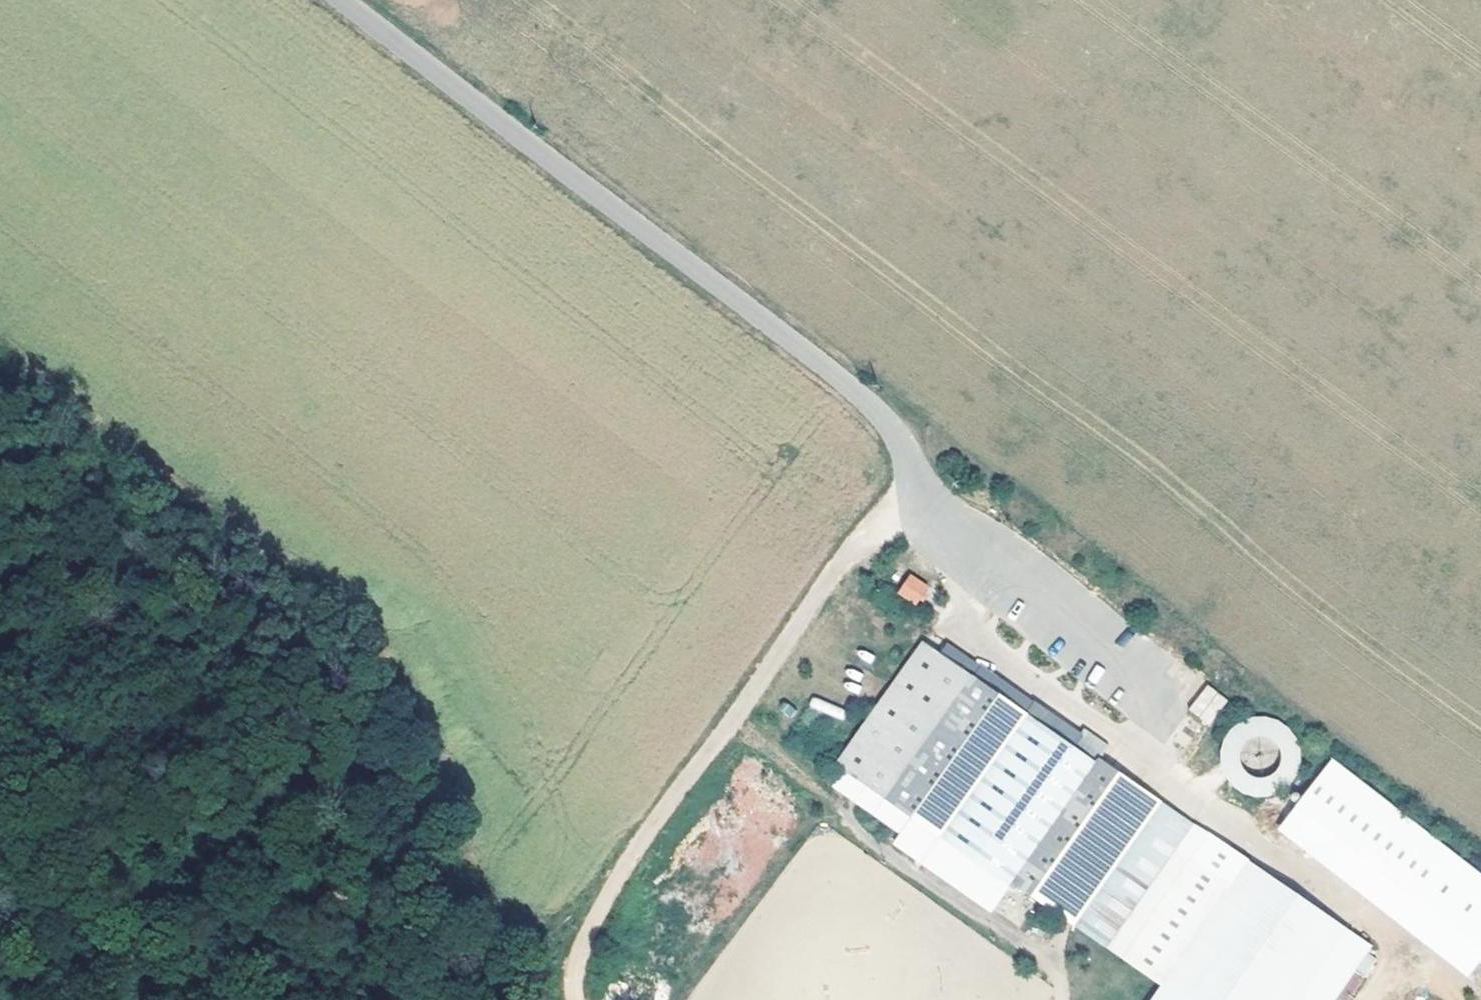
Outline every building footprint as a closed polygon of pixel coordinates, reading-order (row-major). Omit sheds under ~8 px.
[(909,573),(896,594),(918,607),(931,586),(909,573)] [(834,764),(895,807),(981,687),(920,644),(834,764)] [(1208,726),(1229,701),(1208,684),(1187,709),(1208,726)] [(895,807),(948,844),(1032,723),(1007,705),(981,687),(895,807)] [(1103,773),(1032,723),(948,844),(1019,893),(1103,773)] [(1276,827),(1469,976),(1480,960),(1480,872),(1331,756),(1276,827)] [(1019,893),(1079,934),(1165,811),(1105,770),(1019,893)] [(1079,934),(1160,989),(1176,999),(1333,999),(1369,946),(1165,811),(1079,934)] [(1153,999),(1176,999),(1160,989),(1153,999)]
